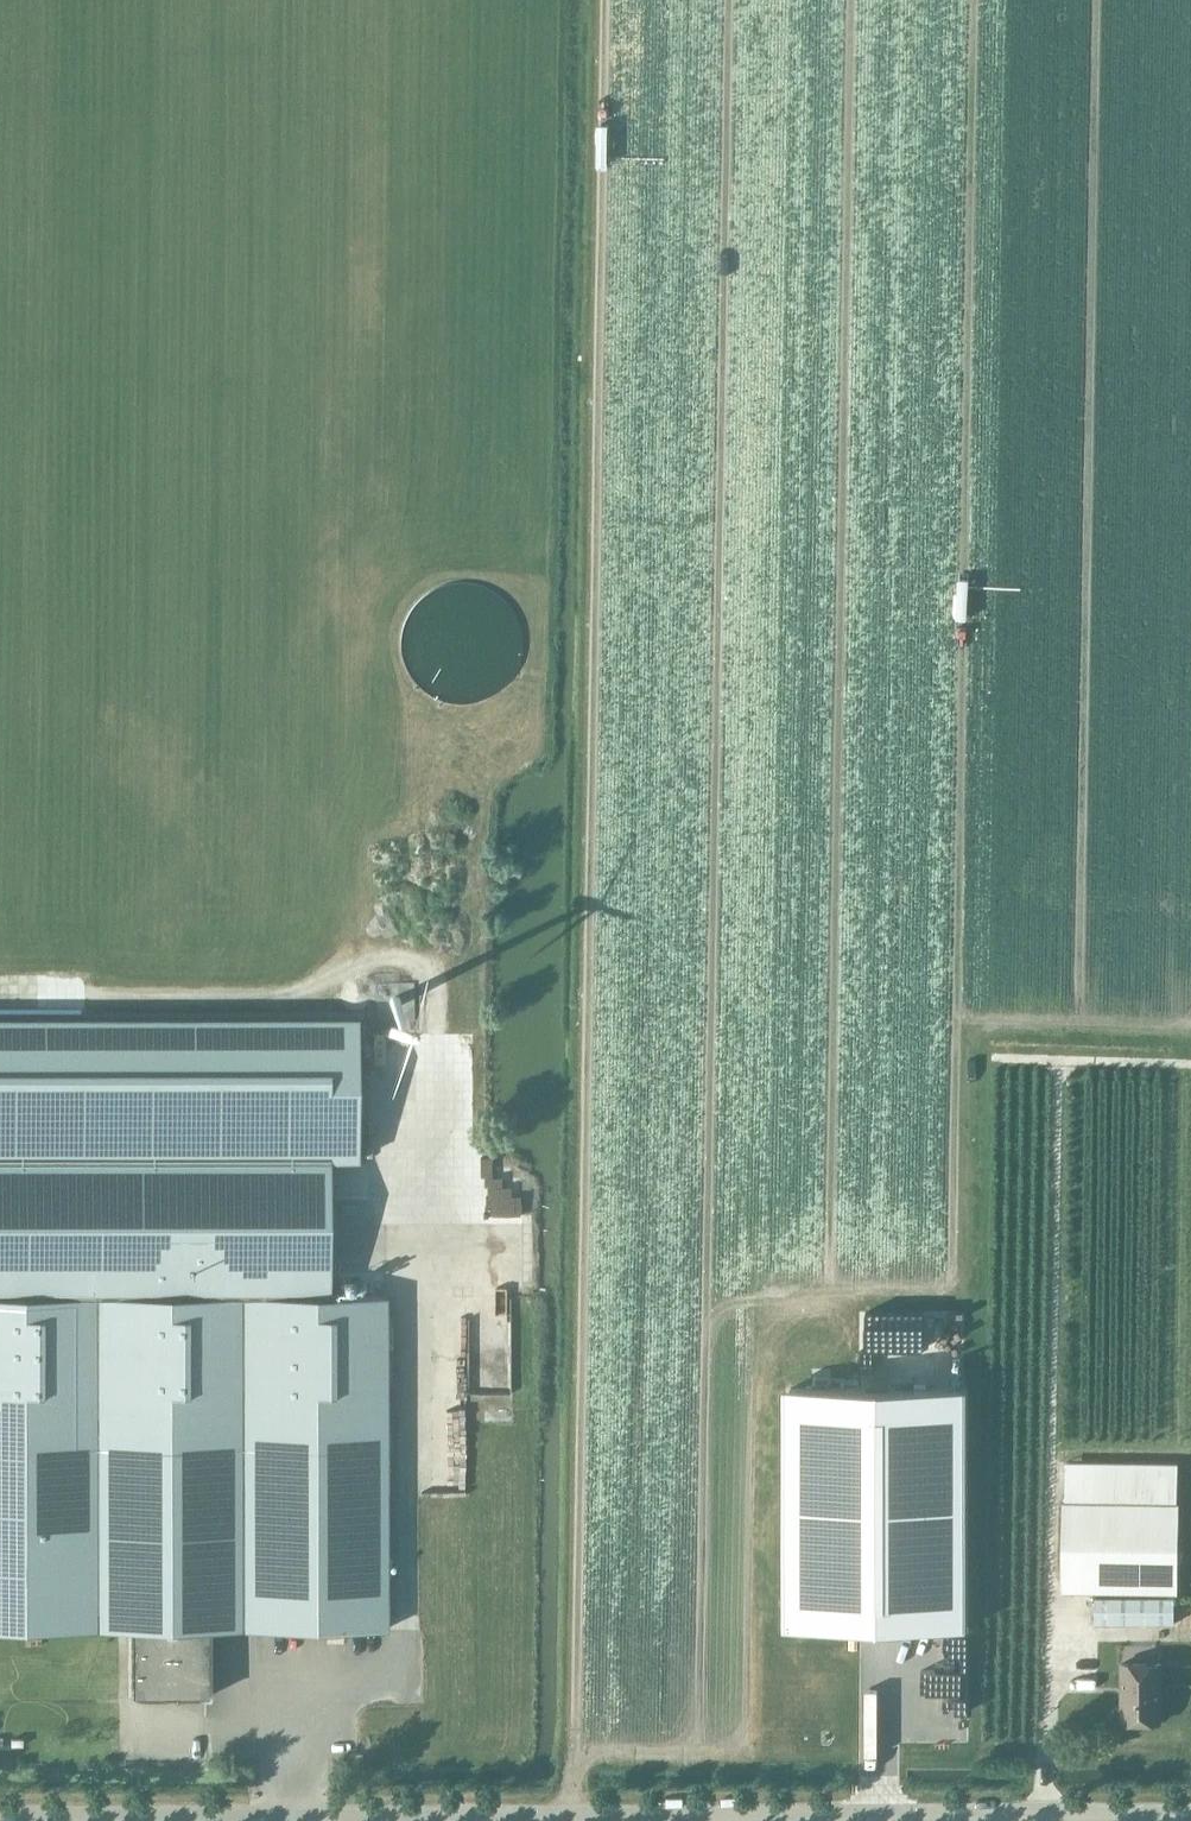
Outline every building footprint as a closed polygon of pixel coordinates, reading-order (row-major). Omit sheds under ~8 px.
[(401,1005),(402,1004),(403,1002),(403,1001),(402,999),(401,997),(400,996),(398,995),(396,995),(394,996),(393,997),(392,998),(391,999),(391,1001),(391,1003),(392,1004),(394,1006),(395,1007),(396,1007),(398,1007),(399,1007),(400,1006),(401,1005)] [(226,1158),(332,1158),(360,1158),(360,1017),(137,1017),(0,1018),(0,1295),(226,1294),(227,1289),(226,1158)] [(389,1627),(388,1294),(339,1294),(339,1289),(227,1289),(226,1294),(0,1295),(0,1628),(132,1628),(132,1695),(165,1696),(165,1697),(167,1697),(167,1695),(176,1695),(176,1697),(178,1697),(178,1695),(211,1696),(211,1627),(389,1627)] [(791,1602),(785,1602),(785,1627),(968,1627),(968,1388),(791,1388),(791,1602)] [(1062,1588),(1179,1589),(1181,1501),(1064,1499),(1062,1588)] [(1096,1622),(1174,1622),(1174,1597),(1096,1596),(1096,1622)] [(1122,1662),(1122,1721),(1162,1721),(1161,1662),(1122,1662)]
